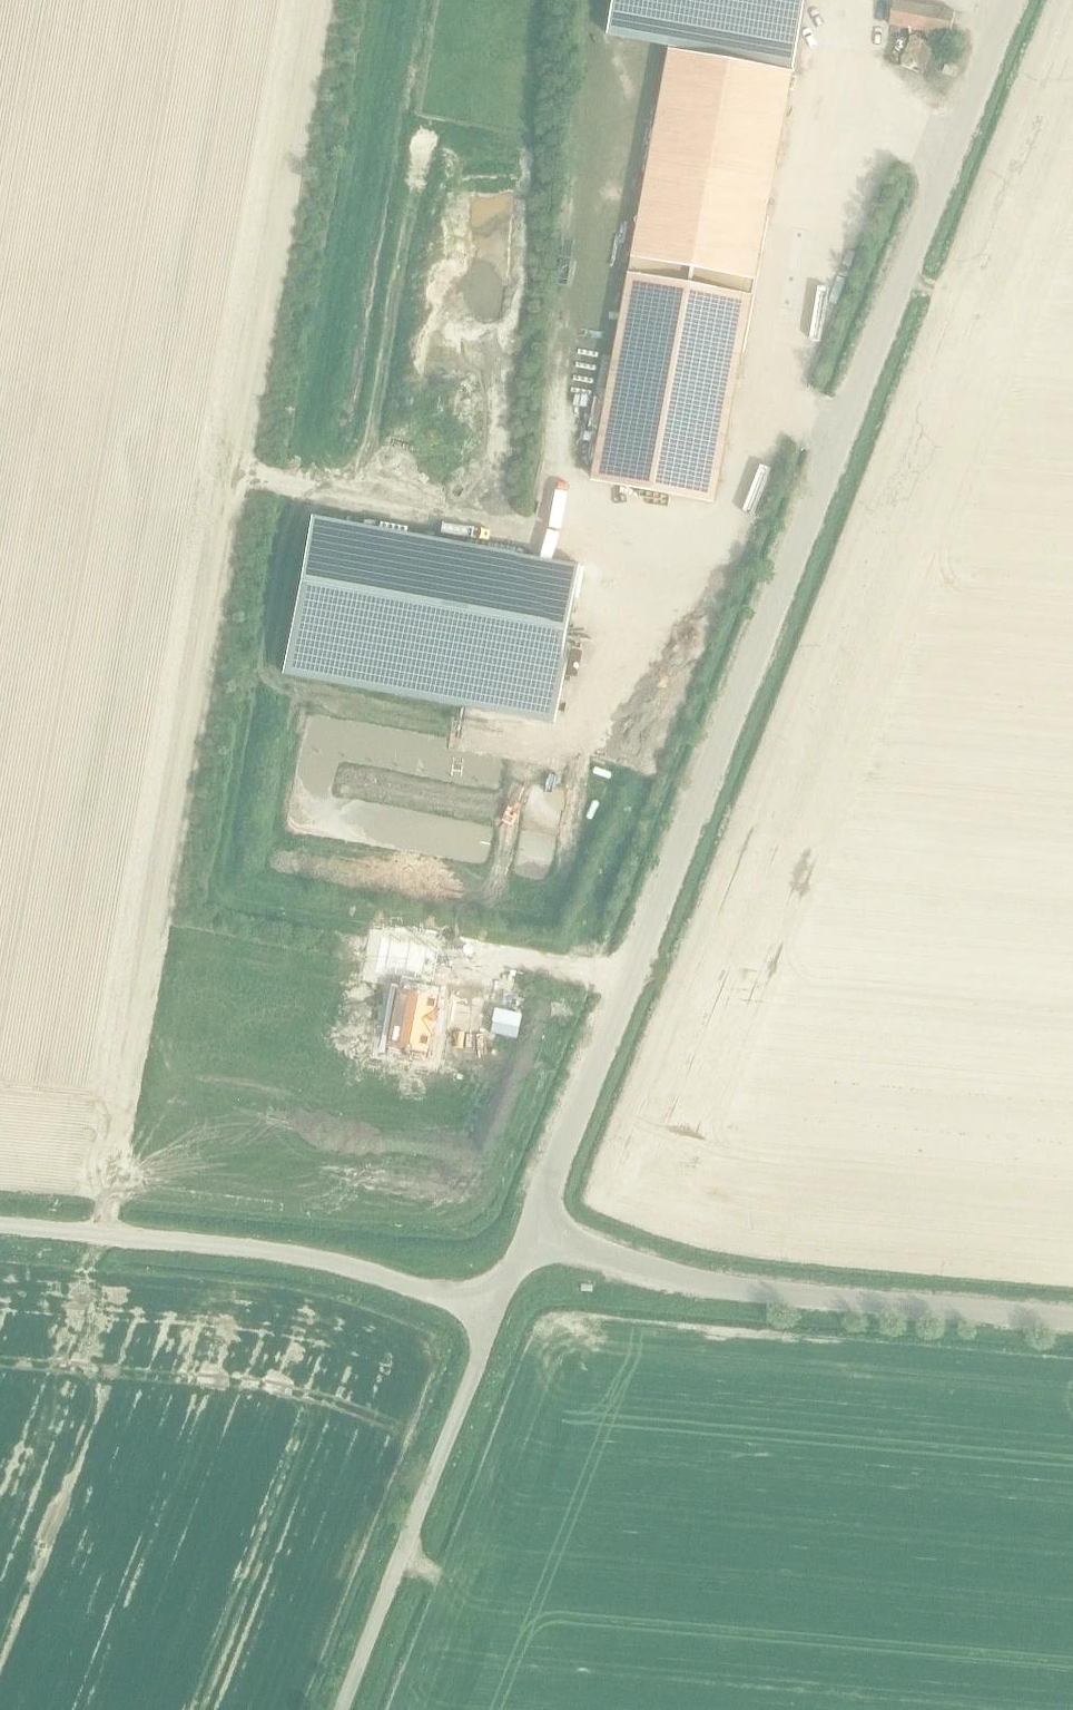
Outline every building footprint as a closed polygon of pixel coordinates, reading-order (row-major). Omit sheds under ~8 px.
[(608,35),(670,46),(669,53),(670,53),(793,76),(795,68),(798,69),(801,56),(797,55),(807,0),(615,0),(608,35)] [(890,25),(951,37),(955,12),(895,1),(890,25)] [(901,66),(923,74),(934,45),(913,36),(901,66)] [(666,55),(633,253),(758,275),(791,77),(666,55)] [(471,211),(470,230),(494,231),(495,212),(471,211)] [(591,476),(718,499),(754,287),(630,267),(591,476)] [(822,290),(807,327),(822,333),(837,296),(822,290)] [(490,473),(490,486),(510,486),(509,473),(490,473)] [(285,675),(553,723),(581,566),(406,535),(408,526),(386,522),(385,531),(313,518),(285,675)] [(500,759),(501,743),(472,741),(471,757),(500,759)] [(532,768),(522,853),(544,856),(545,842),(558,843),(567,773),(532,768)] [(379,830),(374,860),(392,863),(387,892),(440,901),(444,882),(438,880),(439,872),(458,875),(474,786),(408,774),(397,833),(379,830)] [(317,811),(321,797),(296,791),(293,805),(317,811)] [(376,966),(375,972),(400,977),(397,990),(396,990),(386,1046),(426,1053),(429,1034),(432,1034),(436,1010),(433,1010),(436,997),(423,994),(425,981),(432,982),(433,977),(438,948),(381,938),(376,966)]
